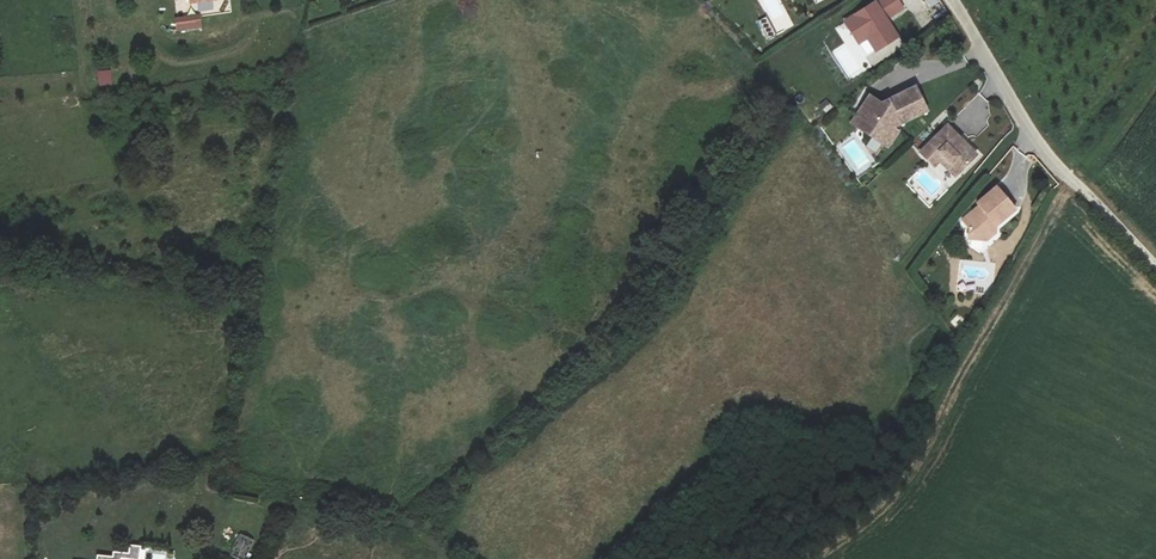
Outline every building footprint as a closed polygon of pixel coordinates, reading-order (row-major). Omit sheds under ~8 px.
[(867,38),(876,51),(900,35),(889,18),(904,9),(898,0),(877,0),(845,21),(859,43),(867,38)] [(199,16),(176,19),(178,31),(201,28),(199,16)] [(767,17),(758,21),(768,39),(777,34),(767,17)] [(861,44),(866,55),(873,53),(868,41),(861,44)] [(111,70),(98,70),(98,85),(111,85),(111,70)] [(869,94),(851,122),(888,147),(903,124),(928,112),(916,86),(882,103),(869,94)] [(948,123),(921,149),(935,164),(941,158),(956,173),(977,153),(948,123)] [(980,205),(963,219),(969,227),(968,238),(986,239),(987,229),(995,223),(996,225),(1016,209),(997,186),(978,202),(980,205)] [(238,558),(246,558),(255,540),(239,533),(229,555),(238,558)]
